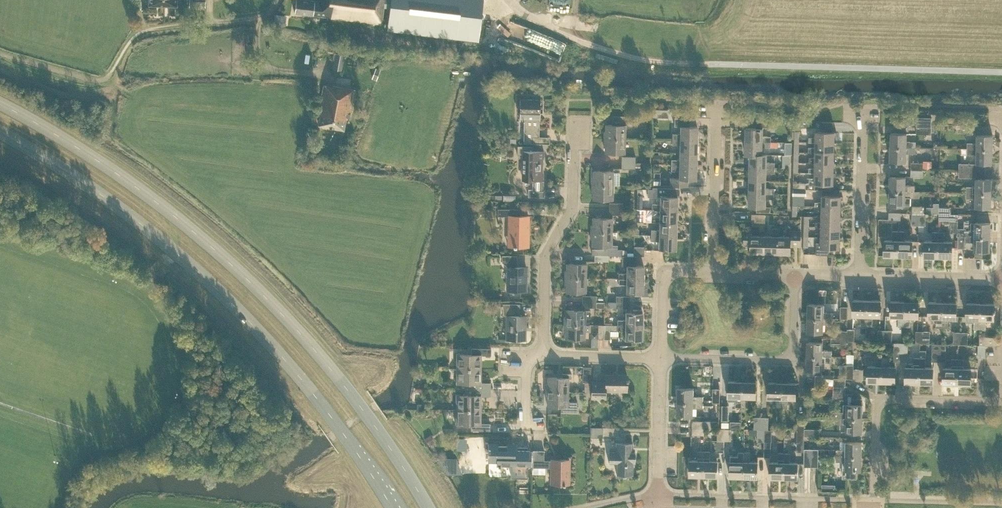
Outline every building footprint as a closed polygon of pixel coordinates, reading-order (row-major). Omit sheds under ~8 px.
[(294,12),(327,16),(327,19),(380,26),(380,24),(382,7),(383,0),(319,0),(318,1),(310,0),(295,0),(294,12)] [(382,7),(389,7),(387,29),(478,40),(482,0),(408,0),(408,1),(402,0),(383,0),(382,7)] [(550,51),(560,57),(568,44),(557,37),(553,43),(555,44),(550,51)] [(336,53),(333,69),(341,70),(344,55),(336,53)] [(375,68),(372,79),(376,81),(380,70),(375,68)] [(349,118),(354,89),(333,85),(332,87),(323,85),(318,115),(320,116),(318,126),(344,130),(346,118),(349,118)] [(538,136),(539,136),(539,119),(540,99),(520,99),(519,119),(522,119),(522,121),(524,121),(524,141),(524,143),(538,143),(538,136)] [(667,110),(652,109),(652,117),(667,117),(667,110)] [(624,140),(624,125),(625,125),(625,122),(636,122),(636,116),(622,116),(622,125),(606,125),(605,132),(604,131),(604,139),(624,140)] [(672,133),(672,139),(697,140),(697,127),(689,126),(689,118),(674,118),(674,126),(680,126),(680,134),(672,133)] [(916,127),(916,134),(931,134),(931,127),(931,118),(916,118),(916,127)] [(746,128),(746,141),(770,142),(771,135),(762,135),(763,127),(772,127),(772,120),(756,120),(756,128),(746,128)] [(815,143),(835,143),(835,137),(837,136),(836,132),(815,131),(815,132),(815,137),(809,137),(809,142),(815,142),(815,143)] [(891,133),(890,147),(916,148),(916,142),(907,141),(907,133),(891,133)] [(967,143),(967,149),(992,149),(993,135),(977,135),(977,143),(967,143)] [(605,146),(605,153),(624,153),(624,140),(604,139),(604,146),(605,146)] [(696,153),(697,140),(672,139),(672,145),(680,145),(679,153),(696,153)] [(770,147),(770,142),(746,141),(745,154),(750,154),(762,155),(762,154),(762,147),(770,147)] [(815,153),(834,153),(834,147),(837,146),(836,143),(835,143),(815,143),(815,147),(808,147),(808,152),(815,153)] [(543,180),(543,173),(540,173),(541,153),(532,153),(532,147),(518,147),(517,156),(523,157),(522,179),(532,179),(532,189),(528,189),(528,196),(544,197),(544,190),(543,190),(543,180)] [(916,148),(890,147),(890,161),(906,161),(906,154),(915,154),(916,148)] [(976,163),(992,163),(992,149),(967,149),(967,154),(976,154),(976,163)] [(696,166),(696,153),(679,153),(679,160),(671,160),(671,165),(696,166)] [(836,153),(834,153),(815,153),(815,157),(809,157),(809,162),(815,162),(815,163),(834,164),(834,157),(836,156),(836,153)] [(775,168),(775,163),(766,162),(767,154),(762,154),(762,155),(750,154),(749,167),(775,168)] [(814,173),(834,174),(834,167),(836,167),(835,164),(834,164),(815,163),(815,168),(809,168),(809,173),(814,173)] [(695,179),(696,166),(671,165),(671,171),(679,171),(678,178),(670,178),(670,185),(687,186),(687,179),(695,179)] [(749,167),(749,180),(766,181),(767,173),(775,173),(775,168),(749,167)] [(592,178),(592,185),(612,186),(612,185),(619,185),(619,173),(613,173),(613,171),(593,171),(593,178),(592,178)] [(809,183),(833,184),(834,177),(836,176),(835,174),(834,174),(814,173),(814,179),(809,178),(809,183)] [(890,177),(889,191),(914,192),(915,186),(905,186),(905,178),(890,177)] [(966,193),(991,193),(991,180),(976,179),(975,187),(966,187),(966,193)] [(749,180),(749,193),(774,194),(775,188),(766,188),(766,181),(749,180)] [(612,199),(612,186),(592,185),(591,192),(593,192),(593,199),(612,199)] [(655,196),(660,197),(660,204),(652,203),(652,209),(676,210),(677,197),(670,196),(670,194),(672,194),(672,188),(652,187),(652,194),(655,194),(655,196)] [(793,195),(792,206),(797,206),(797,195),(806,196),(806,189),(793,189),(793,195)] [(914,192),(889,191),(889,205),(905,205),(905,197),(914,197),(919,197),(920,192),(914,192)] [(774,199),(774,194),(749,193),(749,206),(757,206),(757,212),(771,213),(771,207),(766,207),(766,199),(774,199)] [(975,207),(991,207),(991,193),(966,193),(966,199),(975,199),(975,207)] [(815,202),(815,206),(843,207),(841,207),(841,200),(844,200),(843,196),(822,196),(822,202),(815,202)] [(844,210),(843,207),(815,206),(815,207),(822,207),(821,217),(842,217),(840,217),(841,210),(844,210)] [(509,246),(526,246),(527,216),(519,216),(520,210),(498,209),(498,216),(508,216),(508,235),(509,235),(509,246)] [(623,215),(623,209),(609,209),(609,218),(612,218),(612,215),(623,215)] [(659,223),(676,223),(676,210),(652,209),(652,214),(660,215),(659,223)] [(611,232),(612,218),(609,218),(593,217),(592,224),(591,224),(591,232),(611,232)] [(821,217),(821,222),(819,222),(815,222),(815,227),(821,227),(842,228),(842,227),(840,227),(840,220),(843,220),(842,217),(821,217)] [(751,246),(751,252),(764,253),(765,236),(765,221),(751,220),(751,225),(759,226),(759,236),(752,236),(752,233),(744,233),(743,245),(751,246)] [(651,229),(651,235),(676,236),(676,223),(659,223),(659,230),(651,229)] [(990,223),(975,223),(970,223),(970,231),(966,231),(966,228),(957,228),(957,233),(957,236),(958,236),(965,236),(990,237),(990,223)] [(843,230),(842,228),(821,227),(821,232),(818,232),(817,237),(821,237),(842,237),(840,237),(840,231),(843,230)] [(765,236),(764,253),(777,253),(778,237),(778,236),(778,229),(772,229),(772,236),(765,236)] [(778,237),(777,253),(790,253),(791,246),(795,246),(800,246),(801,231),(794,230),(790,230),(790,236),(778,236),(778,237)] [(884,240),(884,256),(898,256),(898,231),(892,231),(892,240),(884,240)] [(898,231),(898,256),(912,256),(912,241),(904,241),(904,231),(898,231)] [(623,255),(623,250),(623,249),(618,249),(618,245),(611,245),(611,232),(591,232),(591,239),(592,239),(592,246),(603,246),(603,249),(603,255),(608,255),(611,255),(617,255),(622,255),(623,255)] [(924,241),(924,257),(937,257),(938,232),(932,232),(932,241),(924,241)] [(938,232),(937,257),(952,257),(952,242),(944,241),(944,232),(938,232)] [(675,249),(676,236),(651,235),(651,240),(659,241),(658,248),(675,249)] [(974,250),(990,251),(990,237),(965,236),(958,236),(958,248),(965,248),(965,242),(974,243),(974,250)] [(843,240),(842,237),(821,237),(821,243),(816,243),(816,255),(829,255),(830,248),(840,248),(840,241),(843,240)] [(634,247),(634,256),(635,256),(644,256),(644,247),(634,247)] [(502,255),(502,262),(509,262),(509,267),(508,267),(507,290),(523,291),(524,278),(526,278),(526,267),(516,267),(515,267),(515,262),(516,262),(516,256),(502,255)] [(618,273),(618,279),(643,280),(643,266),(635,266),(635,262),(635,256),(634,256),(622,256),(623,255),(622,255),(621,262),(621,265),(627,266),(626,273),(618,273)] [(565,271),(565,278),(585,278),(586,264),(566,264),(566,271),(565,271)] [(564,285),(566,285),(566,292),(585,292),(585,278),(565,278),(564,285)] [(643,292),(643,280),(618,279),(618,284),(626,284),(626,292),(634,292),(634,295),(641,295),(641,292),(643,292)] [(860,325),(866,325),(867,300),(853,300),(852,315),(860,315),(860,325)] [(881,301),(867,300),(866,325),(872,325),(872,316),(880,316),(881,301)] [(898,326),(904,326),(905,301),(891,301),(890,317),(898,317),(898,326)] [(918,317),(919,302),(905,301),(904,326),(910,326),(910,317),(918,317)] [(936,327),(942,328),(943,302),(928,302),(928,318),(936,318),(936,327)] [(957,303),(943,302),(942,328),(948,328),(948,318),(956,319),(957,303)] [(503,303),(503,309),(508,309),(508,316),(507,316),(506,339),(523,339),(523,327),(525,327),(525,316),(520,316),(520,303),(516,303),(503,303)] [(980,329),(980,303),(966,303),(966,322),(974,322),(974,329),(980,329)] [(994,304),(980,303),(980,329),(985,329),(986,319),(994,320),(994,304)] [(824,304),(808,304),(807,318),(832,318),(833,313),(824,312),(824,304)] [(617,325),(642,325),(642,312),(641,312),(641,309),(632,309),(632,312),(625,312),(625,319),(617,319),(617,325)] [(566,310),(565,317),(564,317),(564,323),(585,324),(585,318),(590,318),(590,311),(566,310)] [(832,325),(832,318),(807,318),(807,332),(823,332),(823,324),(832,325)] [(565,338),(584,339),(585,332),(590,332),(590,325),(585,325),(585,324),(564,323),(564,331),(565,331),(565,338)] [(604,325),(603,339),(609,339),(609,335),(609,330),(612,330),(612,325),(609,325),(604,325)] [(617,325),(612,325),(612,330),(617,330),(625,330),(625,339),(642,339),(642,325),(617,325)] [(980,337),(979,345),(985,345),(996,345),(996,337),(980,337)] [(807,342),(806,356),(831,357),(832,351),(823,351),(823,343),(807,342)] [(480,355),(490,355),(491,348),(471,348),(471,355),(457,355),(457,368),(480,369),(480,355)] [(831,362),(831,357),(806,356),(806,370),(814,370),(821,370),(822,370),(822,362),(831,362)] [(957,359),(957,384),(971,384),(971,368),(963,368),(963,359),(963,356),(958,356),(957,359)] [(867,366),(867,382),(881,382),(881,357),(876,357),(875,366),(867,366)] [(881,357),(881,382),(895,382),(895,367),(887,366),(888,357),(881,357)] [(914,383),(919,383),(919,358),(913,358),(913,363),(906,363),(905,384),(914,384),(914,383)] [(919,358),(919,383),(933,383),(933,367),(925,367),(925,358),(919,358)] [(943,384),(957,384),(957,359),(951,359),(951,368),(943,368),(943,384)] [(846,379),(853,379),(859,379),(859,380),(863,380),(863,369),(853,369),(853,365),(846,365),(846,379)] [(464,389),(490,389),(490,383),(480,383),(480,369),(457,368),(457,383),(461,383),(461,389),(464,389)] [(546,391),(568,391),(568,378),(571,378),(571,373),(562,373),(562,377),(548,377),(547,384),(546,384),(546,391)] [(626,391),(627,375),(605,374),(605,382),(592,382),(592,398),(605,398),(605,390),(626,391)] [(736,406),(741,407),(742,382),(728,381),(728,397),(736,397),(736,406)] [(756,382),(742,382),(741,407),(747,407),(748,398),(756,398),(756,382)] [(776,408),(781,408),(782,383),(769,382),(768,398),(776,398),(776,408)] [(796,383),(782,383),(781,408),(787,408),(787,399),(796,399),(796,383)] [(845,386),(833,385),(833,396),(833,399),(843,400),(843,412),(837,412),(832,412),(831,417),(862,418),(862,404),(860,398),(850,398),(850,396),(845,396),(845,386)] [(677,388),(677,402),(703,402),(703,396),(693,396),(693,388),(677,388)] [(490,396),(490,389),(464,389),(464,395),(457,395),(456,409),(481,410),(481,396),(490,396)] [(577,401),(568,401),(568,391),(546,391),(545,398),(547,398),(547,405),(561,406),(561,412),(577,412),(577,406),(577,401)] [(713,407),(713,402),(712,402),(703,402),(677,402),(677,416),(693,416),(693,408),(702,408),(702,407),(713,407)] [(471,430),(490,430),(490,424),(480,424),(481,410),(456,409),(456,424),(471,424),(471,430)] [(862,432),(862,418),(831,417),(831,418),(837,418),(837,423),(846,424),(846,432),(862,432)] [(590,437),(602,437),(602,427),(590,427),(590,437)] [(804,429),(804,430),(804,441),(807,441),(807,436),(819,436),(819,429),(804,429)] [(429,446),(434,442),(430,436),(425,439),(429,446)] [(617,463),(616,475),(633,475),(633,463),(635,463),(635,456),(632,456),(632,443),(616,442),(616,452),(609,452),(609,463),(617,463)] [(836,455),(861,456),(862,442),(846,442),(841,442),(841,450),(836,450),(836,455)] [(489,461),(513,461),(513,458),(525,459),(525,469),(532,469),(532,474),(533,450),(525,450),(525,453),(519,453),(519,445),(513,445),(513,444),(489,444),(489,461)] [(551,483),(568,484),(569,459),(552,459),(552,461),(544,461),(544,451),(533,450),(532,474),(545,474),(545,468),(551,468),(551,483)] [(690,460),(689,476),(703,476),(704,451),(698,451),(698,460),(690,460)] [(704,451),(703,476),(718,476),(718,460),(710,460),(710,451),(704,451)] [(730,461),(729,477),(744,477),(744,452),(738,452),(738,461),(730,461)] [(744,452),(744,477),(757,477),(758,461),(750,461),(750,452),(744,452)] [(770,462),(770,478),(784,478),(784,453),(778,453),(778,462),(770,462)] [(784,453),(784,478),(797,478),(798,462),(790,462),(790,453),(784,453)] [(857,470),(861,470),(861,456),(836,455),(836,461),(842,461),(842,479),(856,479),(857,470)] [(454,458),(438,457),(447,474),(460,474),(454,458)] [(465,507),(472,503),(465,490),(458,494),(465,507)]
